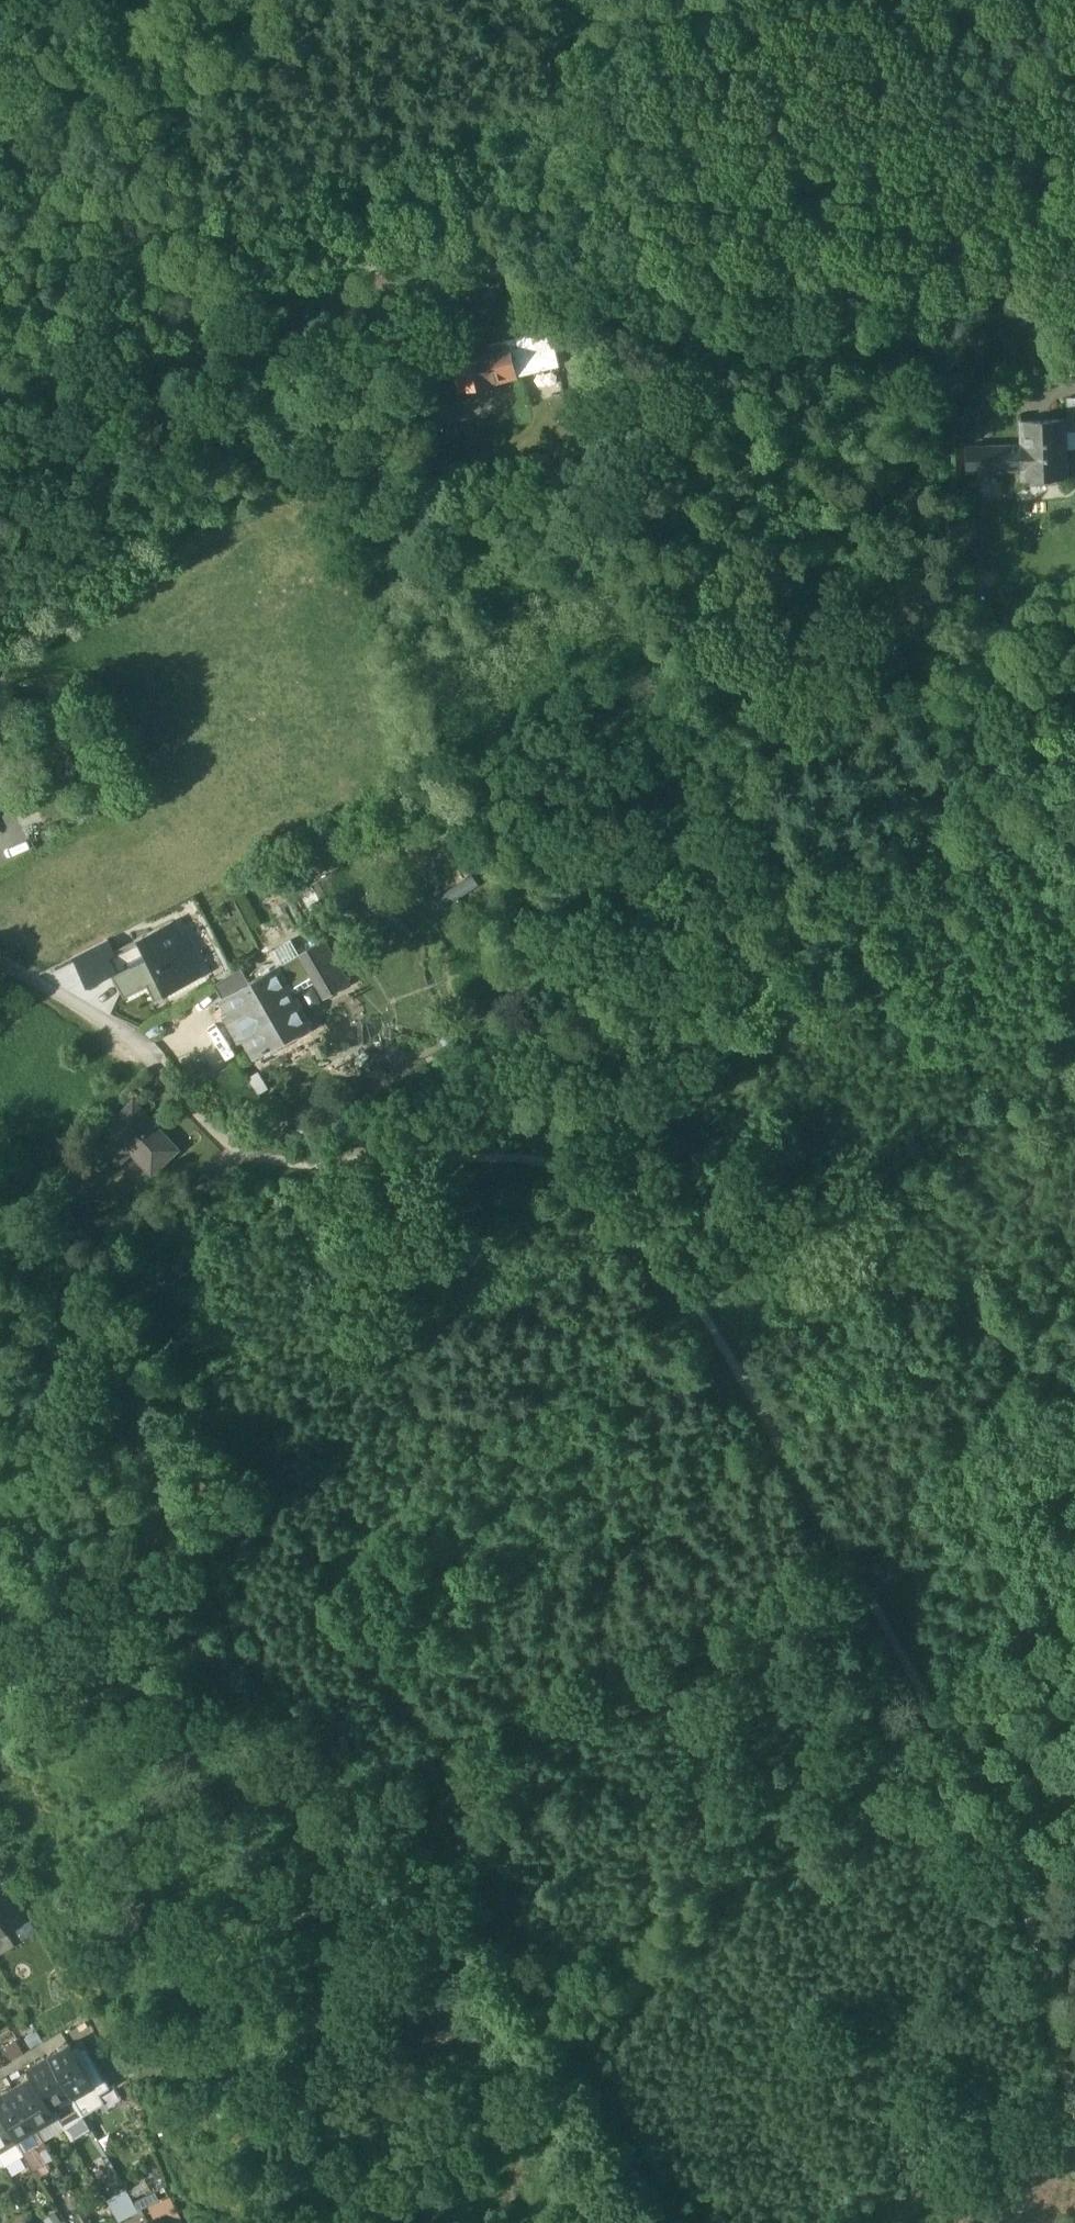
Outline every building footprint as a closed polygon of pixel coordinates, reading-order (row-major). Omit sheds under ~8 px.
[(555,326),(507,338),(508,343),(513,342),(519,372),(524,371),(563,361),(555,326)] [(507,338),(489,342),(486,330),(456,337),(468,384),(519,372),(513,342),(508,343),(507,338)] [(563,361),(524,371),(531,398),(570,389),(563,361)] [(1065,429),(1074,429),(1074,394),(1069,395),(1070,419),(1065,419),(1065,429)] [(1023,420),(1023,444),(989,445),(990,469),(1024,468),(1025,479),(1067,477),(1065,429),(1065,419),(1023,420)] [(114,950),(106,954),(115,970),(128,995),(159,979),(166,993),(203,974),(195,958),(175,919),(114,950)] [(108,939),(74,956),(88,983),(115,970),(106,954),(114,950),(108,939)] [(352,984),(326,939),(301,954),(318,982),(327,998),(352,984)] [(293,940),(276,949),(284,963),(301,954),(293,940)] [(301,954),(284,963),(288,969),(284,972),(297,994),(318,982),(301,954)] [(284,972),(280,966),(252,981),(230,994),(232,996),(242,1014),(231,1020),(241,1041),(253,1034),(253,1035),(257,1033),(268,1052),(303,1032),(294,1016),(305,1010),(297,994),(284,972)] [(245,968),(217,984),(226,1000),(232,996),(230,994),(252,981),(245,968)] [(180,1149),(136,1101),(99,1136),(114,1152),(127,1140),(156,1171),(180,1149)] [(194,1185),(202,1195),(217,1183),(208,1173),(194,1185)] [(0,2098),(0,2148),(57,2115),(64,2126),(106,2101),(101,2093),(110,2087),(83,2040),(28,2072),(32,2079),(0,2098)] [(109,2197),(120,2218),(139,2209),(129,2188),(109,2197)]
